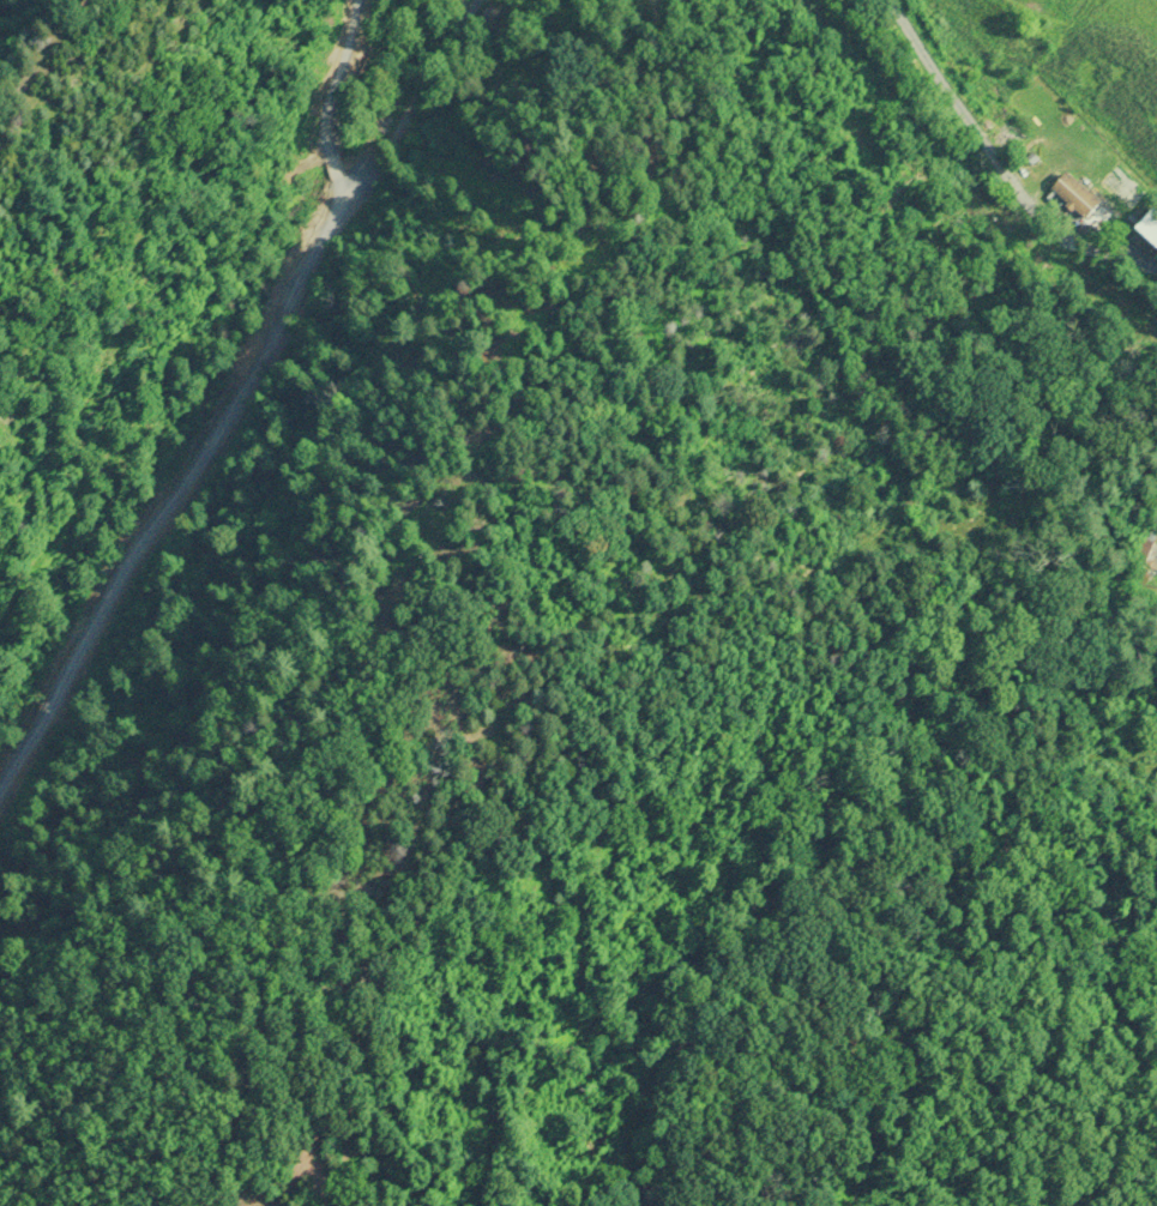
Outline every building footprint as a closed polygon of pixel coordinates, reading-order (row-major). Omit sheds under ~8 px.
[(1156,239),(1156,216),(1145,227),(1156,239)]
